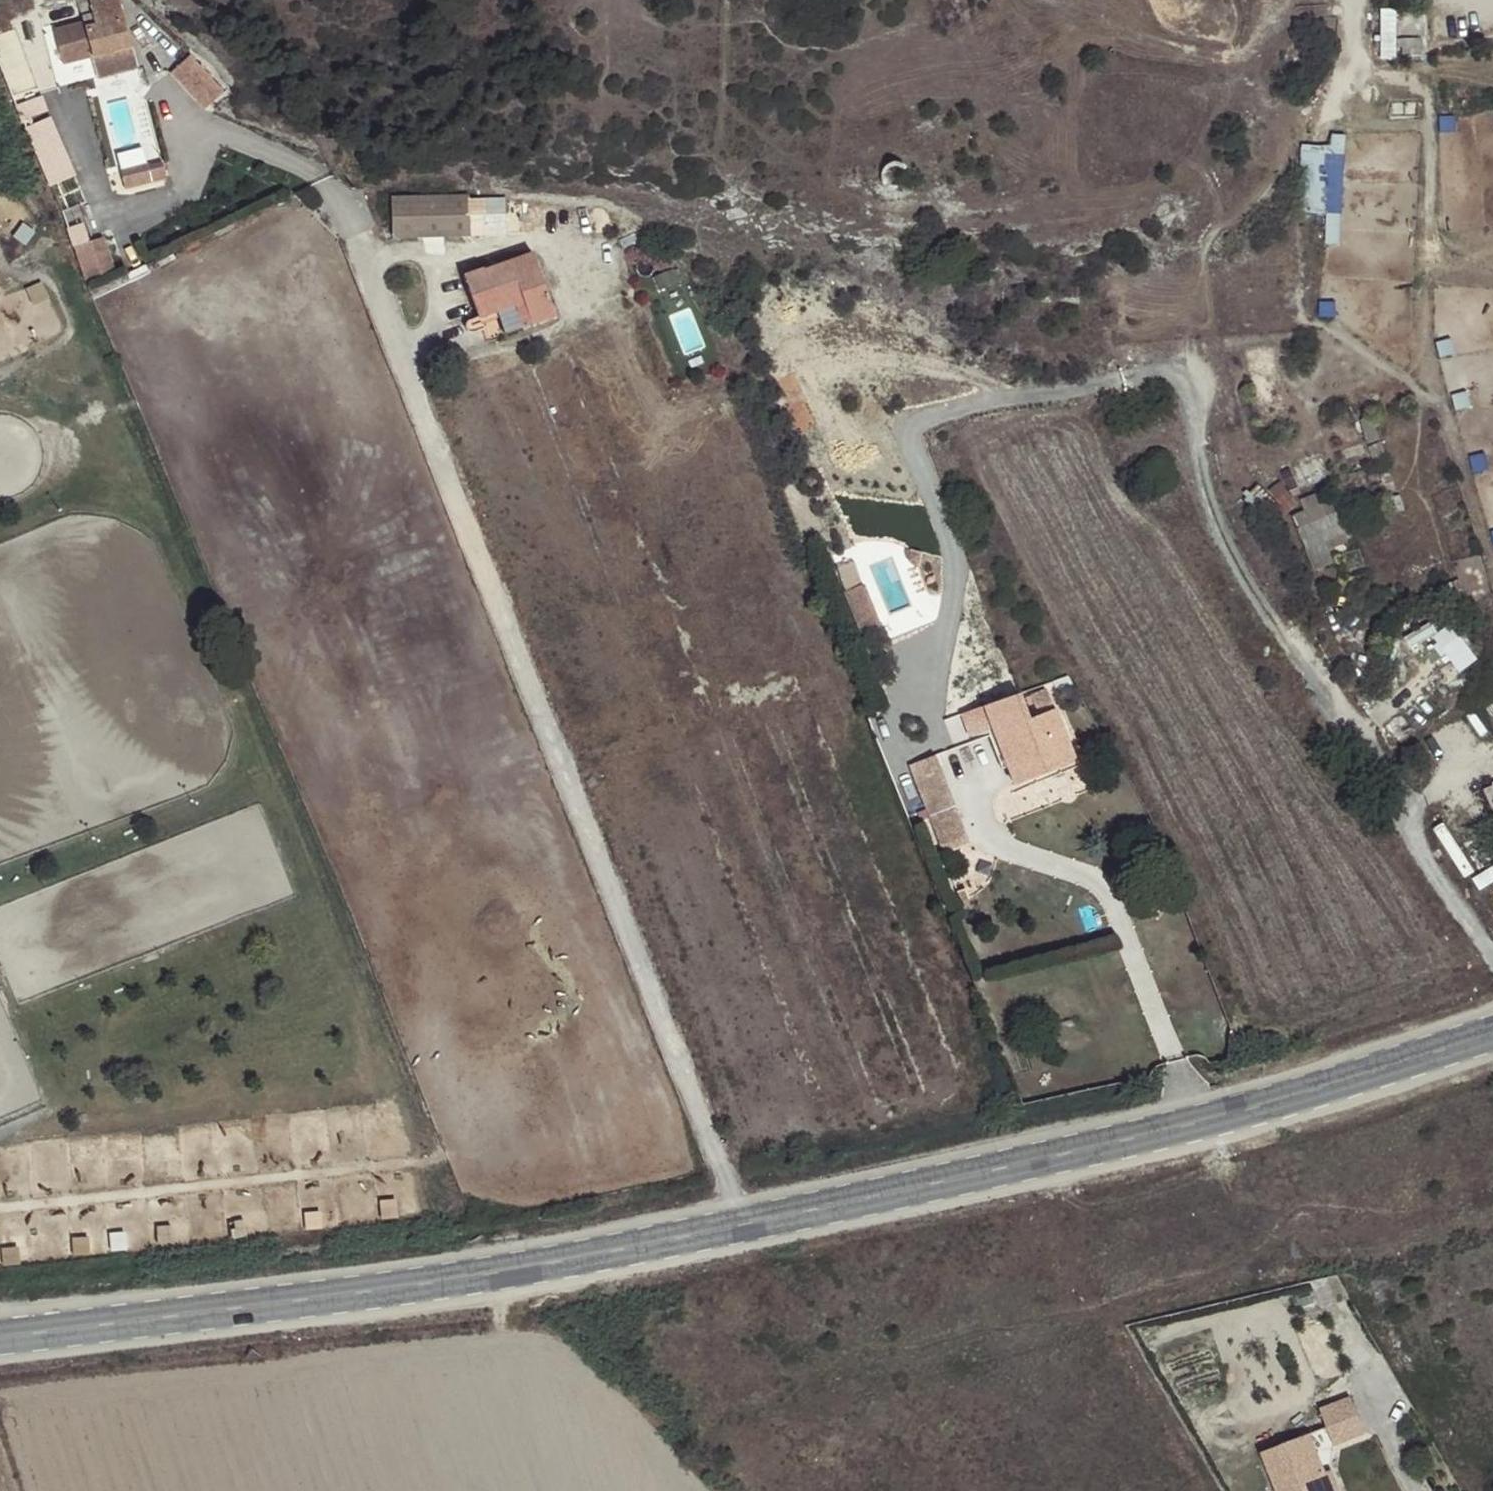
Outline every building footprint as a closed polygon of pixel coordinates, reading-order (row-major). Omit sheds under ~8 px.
[(90,0),(92,12),(82,15),(92,54),(98,75),(135,65),(128,41),(118,0),(92,0),(90,0)] [(73,59),(92,54),(84,25),(65,30),(73,59)] [(203,109),(223,91),(190,54),(170,73),(203,109)] [(17,109),(21,121),(30,117),(25,105),(17,109)] [(49,185),(75,175),(52,115),(26,125),(49,185)] [(1343,241),(1343,139),(1303,139),(1303,211),(1327,210),(1327,241),(1343,241)] [(119,167),(123,189),(169,181),(165,158),(119,167)] [(468,196),(392,198),(392,236),(505,233),(504,200),(468,201),(468,196)] [(108,237),(75,242),(80,271),(113,266),(108,237)] [(524,303),(531,324),(555,316),(533,253),(485,270),(485,268),(464,275),(478,318),(515,306),(524,303)] [(522,327),(531,324),(524,303),(515,306),(522,327)] [(1336,561),(1330,547),(1352,539),(1331,486),(1290,502),(1316,568),(1336,561)] [(1430,635),(1460,672),(1476,659),(1437,613),(1406,638),(1414,648),(1430,635)] [(867,629),(875,625),(872,617),(864,621),(867,629)] [(1018,694),(986,706),(1016,783),(1073,761),(1053,709),(1028,719),(1018,694)] [(928,818),(954,808),(939,768),(913,777),(928,818)] [(1492,806),(1492,784),(1484,789),(1492,806)] [(1333,1429),(1368,1413),(1349,1380),(1317,1392),(1333,1429)] [(1325,1456),(1308,1417),(1259,1436),(1282,1490),(1330,1490),(1317,1459),(1325,1456)] [(1325,1456),(1317,1459),(1330,1490),(1347,1490),(1331,1455),(1325,1456)]
